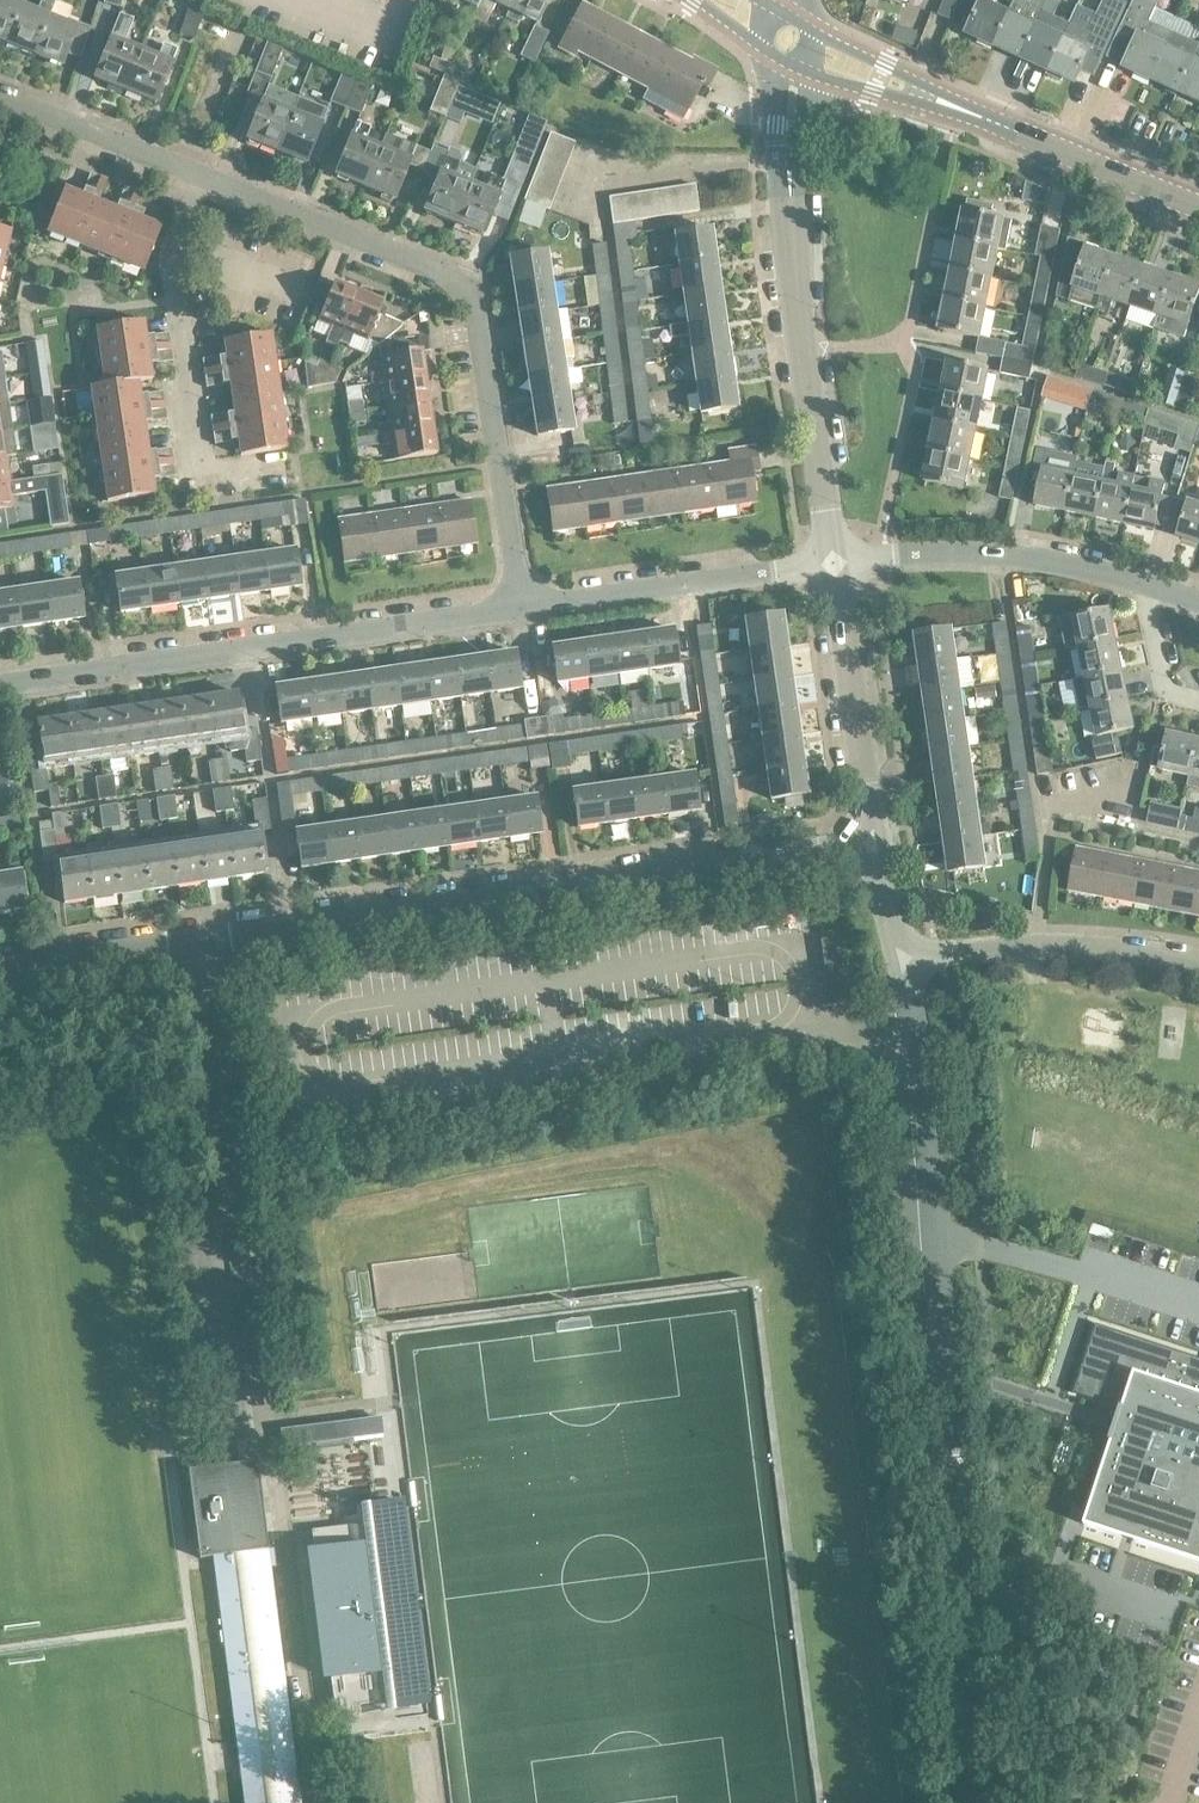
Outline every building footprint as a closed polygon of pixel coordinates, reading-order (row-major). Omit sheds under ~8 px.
[(19,8),(22,0),(0,0),(0,44),(4,46),(19,8)] [(4,46),(33,58),(48,19),(56,0),(42,0),(36,15),(19,8),(4,46)] [(103,4),(118,9),(121,0),(105,0),(103,4)] [(180,37),(193,40),(206,1),(201,0),(191,0),(180,37)] [(436,3),(449,8),(452,0),(438,0),(436,3)] [(481,0),(459,0),(476,9),(481,0)] [(476,9),(470,22),(484,28),(495,3),(511,11),(516,0),(481,0),(476,9)] [(511,11),(538,23),(549,0),(516,0),(511,11)] [(938,15),(951,21),(960,0),(944,0),(938,15)] [(1009,13),(994,46),(1021,58),(1036,25),(1047,0),(1033,0),(1032,2),(1029,0),(1015,0),(1009,13)] [(1021,58),(1048,70),(1062,37),(1048,31),(1061,1),(1058,0),(1047,0),(1036,25),(1021,58)] [(1121,28),(1131,32),(1138,16),(1150,22),(1156,8),(1160,0),(1134,0),(1132,5),(1129,11),(1121,28)] [(994,46),(1009,13),(982,1),(967,33),(994,46)] [(590,59),(611,20),(582,5),(559,49),(574,57),(576,52),(590,59)] [(124,94),(140,53),(123,46),(127,34),(133,21),(120,16),(94,82),(124,94)] [(1121,28),(1108,57),(1125,65),(1124,66),(1151,79),(1166,47),(1174,31),(1150,22),(1138,16),(1131,32),(1121,28)] [(87,36),(48,19),(33,58),(61,69),(66,58),(79,63),(87,36)] [(611,20),(590,59),(618,74),(639,34),(611,20)] [(533,25),(518,57),(534,66),(548,33),(533,25)] [(1151,79),(1178,91),(1193,59),(1198,48),(1198,45),(1198,27),(1195,25),(1190,38),(1174,31),(1166,47),(1151,79)] [(669,50),(639,34),(618,74),(648,90),(669,50)] [(1090,50),(1062,37),(1048,70),(1075,82),(1090,50)] [(285,49),(268,41),(255,74),(272,80),(285,49)] [(1178,91),(1198,100),(1198,45),(1198,48),(1193,59),(1178,91)] [(140,53),(124,94),(155,107),(177,54),(162,48),(157,60),(140,53)] [(669,50),(648,90),(643,100),(682,121),(701,86),(707,89),(717,71),(694,59),(692,62),(669,50)] [(440,73),(444,61),(432,57),(433,55),(426,51),(420,65),(440,73)] [(444,61),(440,73),(460,81),(465,69),(444,61)] [(345,111),(359,77),(343,70),(330,104),(345,111)] [(374,83),(359,77),(345,111),(360,117),(374,83)] [(445,120),(458,89),(440,82),(428,113),(445,120)] [(458,89),(445,120),(461,126),(473,95),(458,89)] [(276,155),(292,114),(277,108),(282,96),(268,91),(247,143),(276,155)] [(308,121),(292,114),(276,155),(306,167),(327,115),(313,109),(308,121)] [(531,116),(519,149),(535,156),(547,122),(531,116)] [(365,190),(381,150),(366,144),(371,132),(356,126),(335,178),(365,190)] [(575,144),(551,134),(546,148),(570,157),(575,144)] [(381,150),(365,190),(394,202),(415,150),(402,144),(397,156),(381,150)] [(570,157),(546,148),(540,161),(565,171),(570,157)] [(455,225),(471,185),(471,184),(476,170),(460,163),(462,159),(458,153),(451,150),(425,213),(455,225)] [(565,171),(540,161),(535,174),(559,184),(565,171)] [(559,184),(535,174),(530,188),(554,198),(559,184)] [(90,176),(81,197),(98,204),(106,184),(107,184),(108,183),(107,182),(106,184),(101,182),(100,180),(90,176)] [(471,185),(455,225),(484,236),(505,184),(491,179),(486,191),(471,185)] [(678,188),(681,214),(699,211),(695,185),(678,188)] [(554,198),(530,188),(524,201),(549,211),(554,198)] [(678,188),(660,190),(664,217),(681,214),(678,188)] [(124,189),(115,211),(129,216),(137,196),(135,195),(134,193),(124,189)] [(660,190),(643,193),(647,219),(664,217),(660,190)] [(98,204),(81,197),(65,191),(47,235),(143,275),(161,230),(143,222),(129,216),(115,211),(98,204)] [(643,193),(626,195),(630,222),(647,219),(643,193)] [(630,222),(626,195),(623,196),(609,198),(612,224),(627,222),(630,222)] [(139,197),(137,196),(129,216),(143,222),(151,200),(142,196),(139,197)] [(958,242),(998,250),(1007,252),(1014,217),(995,213),(996,205),(967,199),(958,242)] [(1041,259),(1054,261),(1060,230),(1041,227),(1036,257),(1041,258),(1041,259)] [(12,233),(0,230),(0,280),(12,233)] [(679,266),(715,262),(711,231),(675,236),(679,266)] [(1098,312),(1118,255),(1068,238),(1064,265),(1057,298),(1098,312)] [(958,242),(953,271),(992,279),(998,250),(958,242)] [(633,273),(630,243),(615,245),(618,275),(633,273)] [(594,274),(610,272),(606,244),(591,245),(594,274)] [(514,287),(550,281),(546,253),(510,259),(514,287)] [(1118,255),(1098,312),(1108,315),(1113,302),(1132,308),(1146,264),(1118,255)] [(1041,259),(1035,288),(1048,291),(1054,261),(1041,259)] [(719,289),(715,262),(679,266),(683,293),(719,289)] [(1174,273),(1146,264),(1132,308),(1160,317),(1174,273)] [(953,271),(947,301),(986,308),(992,279),(953,271)] [(613,303),(610,272),(594,274),(598,305),(613,303)] [(633,273),(618,275),(622,302),(637,300),(633,273)] [(1160,317),(1156,328),(1166,331),(1170,320),(1171,321),(1172,325),(1182,328),(1186,326),(1189,326),(1198,295),(1198,281),(1174,273),(1160,317)] [(550,281),(514,287),(519,318),(555,312),(550,281)] [(344,335),(359,296),(335,285),(325,309),(319,324),(332,330),(328,340),(338,344),(342,334),(344,335)] [(1035,288),(1029,317),(1042,319),(1048,291),(1035,288)] [(723,318),(719,289),(683,293),(687,323),(723,318)] [(383,305),(359,296),(344,335),(377,348),(402,328),(403,327),(378,316),(383,305)] [(640,329),(637,300),(622,302),(625,331),(640,329)] [(986,308),(947,301),(941,329),(980,337),(986,308)] [(617,332),(613,303),(598,305),(602,334),(617,332)] [(555,312),(519,318),(523,346),(559,341),(555,312)] [(1042,319),(1029,317),(1024,343),(1036,346),(1042,319)] [(728,349),(723,318),(687,323),(692,354),(728,349)] [(154,495),(154,493),(152,480),(148,452),(144,423),(140,394),(138,382),(152,380),(150,364),(146,336),(144,320),(96,327),(104,385),(90,387),(107,502),(154,495)] [(402,328),(377,348),(378,349),(382,372),(370,374),(372,383),(383,381),(424,375),(421,353),(393,357),(390,340),(401,331),(402,328)] [(1128,340),(1155,347),(1158,335),(1131,328),(1128,340)] [(644,361),(640,329),(625,331),(629,363),(644,361)] [(170,343),(169,332),(153,335),(155,347),(169,344),(170,343)] [(617,332),(602,334),(605,361),(620,358),(617,332)] [(226,356),(230,384),(234,413),(238,441),(240,455),(258,452),(283,449),(284,448),(288,448),(288,445),(272,334),(226,340),(224,341),(226,356)] [(1005,339),(1001,359),(1032,366),(1036,346),(1024,343),(1005,339)] [(563,367),(559,341),(523,346),(528,373),(563,367)] [(155,351),(157,363),(173,361),(171,351),(170,349),(155,351)] [(732,378),(728,349),(692,354),(696,383),(732,378)] [(45,357),(28,360),(30,371),(47,369),(45,357)] [(218,357),(203,359),(204,368),(206,369),(219,367),(218,357)] [(620,358),(605,361),(609,391),(623,389),(620,358)] [(1032,366),(1001,359),(998,373),(1029,379),(1032,366)] [(324,385),(332,365),(320,360),(315,373),(316,386),(324,385)] [(647,390),(644,361),(629,363),(632,392),(647,390)] [(317,367),(305,362),(307,388),(316,386),(315,373),(317,367)] [(1111,371),(1095,366),(1082,362),(1077,375),(1106,385),(1111,371)] [(949,364),(943,393),(983,401),(989,372),(949,364)] [(342,369),(332,365),(324,385),(337,383),(342,369)] [(563,367),(528,373),(532,403),(568,397),(563,367)] [(1177,407),(1188,373),(1169,367),(1158,401),(1177,407)] [(47,369),(30,371),(31,384),(48,381),(47,369)] [(1111,371),(1106,385),(1134,394),(1139,380),(1111,371)] [(206,376),(207,387),(222,385),(220,373),(206,375),(206,376)] [(1177,407),(1189,411),(1198,380),(1198,377),(1188,373),(1177,407)] [(424,375),(383,381),(387,407),(428,401),(424,375)] [(9,402),(5,378),(0,378),(0,404),(9,402)] [(732,378),(696,383),(701,414),(737,409),(732,378)] [(1089,404),(1093,391),(1063,382),(1058,395),(1088,405),(1089,404)] [(623,389),(609,391),(613,425),(627,423),(623,389)] [(651,421),(647,390),(632,392),(636,423),(651,421)] [(148,393),(149,405),(163,403),(165,401),(163,391),(148,393)] [(1121,400),(1093,391),(1089,404),(1088,405),(1117,414),(1121,400)] [(983,401),(943,393),(937,422),(977,430),(983,401)] [(573,431),(568,397),(532,403),(537,437),(573,431)] [(1149,409),(1121,400),(1117,414),(1145,423),(1146,420),(1149,409)] [(348,413),(364,411),(362,401),(347,403),(348,413)] [(428,401),(387,407),(389,424),(378,426),(379,434),(432,426),(428,401)] [(0,404),(0,431),(2,430),(13,429),(9,402),(0,404)] [(150,410),(152,422),(167,420),(166,409),(164,408),(150,410)] [(1010,437),(1026,441),(1032,411),(1016,408),(1010,437)] [(1145,423),(1183,435),(1178,448),(1192,453),(1198,429),(1198,425),(1149,409),(1146,420),(1145,423)] [(364,411),(348,413),(350,425),(366,423),(364,411)] [(226,414),(211,416),(213,426),(215,428),(227,426),(226,414)] [(977,430),(937,422),(931,452),(971,460),(977,430)] [(432,426),(379,434),(381,447),(392,445),(394,460),(436,454),(432,426)] [(0,431),(0,457),(6,456),(17,455),(13,429),(2,430),(0,431)] [(214,435),(216,445),(230,443),(228,431),(215,433),(214,435)] [(1010,437),(1004,467),(1020,470),(1026,441),(1010,437)] [(172,448),(155,451),(157,463),(172,460),(173,458),(172,448)] [(711,466),(717,508),(755,503),(751,472),(760,471),(756,448),(728,452),(730,464),(711,466)] [(971,460),(931,452),(925,484),(964,492),(971,460)] [(0,457),(0,483),(10,482),(6,456),(0,457)] [(1108,458),(1106,468),(1096,520),(1125,526),(1136,472),(1115,468),(1117,460),(1108,458)] [(158,467),(159,479),(176,477),(174,467),(172,465),(158,467)] [(1075,473),(1067,514),(1096,520),(1106,468),(1091,465),(1089,476),(1075,473)] [(49,476),(47,466),(32,468),(34,478),(49,476)] [(711,466),(678,471),(685,513),(717,508),(711,466)] [(1020,470),(1004,467),(999,495),(1014,498),(1020,470)] [(1067,514),(1075,473),(1045,467),(1036,508),(1067,514)] [(678,471),(646,476),(652,518),(685,513),(678,471)] [(1136,472),(1125,526),(1156,532),(1167,479),(1136,472)] [(0,483),(0,509),(4,509),(15,507),(13,495),(46,491),(51,526),(67,524),(63,490),(61,475),(49,476),(34,478),(10,482),(0,483)] [(646,476),(612,481),(618,523),(652,518),(646,476)] [(618,523),(612,481),(581,486),(587,528),(618,523)] [(587,528),(581,486),(547,491),(553,533),(587,528)] [(1189,499),(1177,538),(1198,545),(1198,503),(1189,499)] [(289,517),(287,502),(259,506),(261,521),(289,517)] [(470,502),(439,507),(445,548),(476,544),(470,502)] [(259,506),(231,511),(233,525),(261,521),(259,506)] [(15,507),(4,509),(6,525),(17,524),(15,507)] [(445,548),(439,507),(407,512),(413,553),(445,548)] [(233,525),(231,511),(199,515),(201,530),(233,525)] [(413,553),(407,512),(374,517),(380,558),(413,553)] [(199,515),(170,519),(172,534),(201,530),(199,515)] [(380,558),(374,517),(339,522),(345,563),(380,558)] [(172,534),(170,519),(140,524),(142,539),(172,534)] [(142,539),(140,524),(108,528),(110,543),(142,539)] [(70,534),(41,538),(43,553),(72,549),(70,534)] [(0,544),(0,559),(14,558),(12,542),(0,544)] [(296,552),(266,556),(272,593),(301,588),(296,552)] [(272,593),(266,556),(238,561),(243,597),(272,593)] [(238,561),(206,565),(211,601),(243,597),(238,561)] [(206,565),(178,569),(183,606),(211,601),(206,565)] [(178,569),(147,574),(152,610),(183,606),(178,569)] [(152,610),(147,574),(116,578),(121,615),(152,610)] [(78,584),(48,588),(53,624),(83,620),(78,584)] [(48,588),(19,592),(24,629),(53,624),(48,588)] [(19,592),(0,595),(0,632),(24,629),(19,592)] [(1080,649),(1115,641),(1108,606),(1059,617),(1067,651),(1080,649)] [(751,649),(786,644),(782,617),(747,622),(751,649)] [(996,653),(1011,651),(1007,624),(992,626),(996,653)] [(700,656),(715,654),(711,625),(695,627),(700,656)] [(1021,660),(1036,658),(1032,627),(1016,630),(1021,660)] [(920,664),(956,659),(952,631),(916,637),(920,664)] [(650,672),(679,668),(674,632),(645,636),(650,672)] [(645,636),(614,641),(619,676),(650,672),(645,636)] [(614,641),(585,645),(590,681),(619,676),(614,641)] [(1115,641),(1080,649),(1085,678),(1121,670),(1115,641)] [(790,674),(786,644),(751,649),(755,679),(790,674)] [(590,681),(585,645),(554,649),(559,685),(590,681)] [(1011,651),(996,653),(1000,683),(1015,681),(1011,651)] [(715,654),(700,656),(704,686),(719,684),(715,654)] [(486,659),(491,696),(519,692),(514,655),(486,659)] [(1040,687),(1036,658),(1021,660),(1025,690),(1040,687)] [(491,696),(486,659),(456,664),(461,701),(491,696)] [(956,659),(920,664),(924,694),(960,688),(956,659)] [(461,701),(456,664),(426,668),(431,705),(461,701)] [(431,705),(426,668),(397,673),(402,709),(431,705)] [(1121,670),(1085,678),(1091,707),(1127,699),(1121,670)] [(402,709),(397,673),(367,677),(372,714),(402,709)] [(794,704),(790,674),(755,679),(759,709),(794,704)] [(372,714),(367,677),(337,681),(342,718),(372,714)] [(337,681),(307,686),(312,722),(342,718),(337,681)] [(1019,711),(1015,681),(1000,683),(1002,695),(1003,702),(1004,713),(1019,711)] [(1000,683),(974,686),(975,695),(976,698),(992,696),(1002,695),(1000,683)] [(723,715),(719,684),(704,686),(708,717),(723,715)] [(312,722),(307,686),(275,690),(281,727),(312,722)] [(1040,687),(1025,690),(1030,719),(1044,717),(1040,687)] [(964,718),(960,688),(924,694),(928,723),(964,718)] [(524,692),(503,697),(507,712),(528,707),(524,692)] [(240,733),(242,733),(237,696),(36,724),(41,760),(29,762),(33,795),(47,793),(46,787),(47,787),(44,766),(241,738),(240,733)] [(684,701),(654,706),(656,720),(700,714),(698,699),(684,701)] [(1127,699),(1091,707),(1098,739),(1118,734),(1133,731),(1127,699)] [(798,734),(794,704),(759,709),(763,739),(798,734)] [(654,706),(624,710),(626,725),(656,720),(654,706)] [(626,725),(624,710),(594,715),(596,729),(626,725)] [(1019,711),(1004,713),(1008,741),(1023,739),(1019,711)] [(551,716),(551,718),(554,735),(567,733),(564,714),(551,716)] [(727,744),(723,715),(708,717),(712,746),(727,744)] [(1044,717),(1030,719),(1034,747),(1048,745),(1044,717)] [(554,735),(551,718),(524,722),(524,725),(526,739),(554,735)] [(964,718),(928,723),(932,752),(968,746),(964,718)] [(699,723),(658,729),(660,743),(701,737),(699,723)] [(526,739),(524,725),(496,729),(498,743),(526,739)] [(496,729),(466,733),(468,748),(498,743),(496,729)] [(660,743),(658,729),(627,733),(629,748),(660,743)] [(255,731),(242,733),(240,733),(241,738),(244,765),(259,763),(255,731)] [(466,733),(436,738),(438,752),(468,748),(466,733)] [(627,733),(597,737),(599,753),(629,748),(627,733)] [(802,763),(798,734),(763,739),(767,768),(802,763)] [(1118,734),(1098,739),(1093,740),(1097,760),(1122,755),(1118,734)] [(1190,777),(1198,742),(1168,735),(1160,771),(1190,777)] [(599,753),(597,737),(567,742),(569,757),(599,753)] [(436,738),(407,742),(409,756),(438,752),(436,738)] [(1023,739),(1008,741),(1013,771),(1027,768),(1025,751),(1023,739)] [(349,765),(347,750),(346,751),(346,742),(315,746),(318,770),(349,765)] [(409,756),(407,742),(377,746),(379,761),(409,756)] [(548,745),(551,768),(551,771),(571,768),(569,757),(567,742),(548,745)] [(1190,777),(1189,784),(1198,786),(1198,742),(1190,777)] [(731,773),(727,744),(712,746),(716,775),(731,773)] [(548,745),(527,748),(529,763),(531,770),(551,768),(548,745)] [(978,745),(968,746),(932,752),(936,781),(972,776),(972,773),(982,772),(978,745)] [(1048,745),(1034,747),(1034,750),(1035,750),(1038,776),(1047,775),(1053,774),(1049,748),(1048,748),(1048,745)] [(318,770),(315,746),(316,755),(286,759),(288,774),(318,770)] [(377,746),(347,750),(349,765),(379,761),(377,746)] [(527,748),(499,752),(501,767),(529,763),(527,748)] [(499,752),(469,756),(471,771),(501,767),(499,752)] [(471,771),(469,756),(439,761),(441,776),(471,771)] [(219,760),(222,782),(232,780),(229,759),(219,760)] [(222,782),(219,760),(210,761),(213,783),(222,782)] [(439,761),(410,765),(412,780),(441,776),(439,761)] [(802,763),(767,768),(771,802),(807,797),(802,763)] [(412,780),(410,765),(380,769),(382,784),(412,780)] [(163,767),(166,789),(175,787),(172,766),(163,767)] [(163,767),(153,768),(156,790),(166,789),(163,767)] [(1027,768),(1013,771),(1017,801),(1032,799),(1027,768)] [(382,784),(380,769),(350,774),(352,788),(382,784)] [(736,803),(731,773),(716,775),(721,808),(736,806),(736,803)] [(352,788),(350,774),(320,778),(322,792),(352,788)] [(105,776),(108,797),(117,796),(115,775),(105,776)] [(105,776),(96,777),(99,799),(108,797),(105,776)] [(977,807),(972,776),(936,781),(940,812),(977,807)] [(665,781),(669,817),(698,813),(693,777),(665,781)] [(322,792),(320,778),(289,783),(290,797),(322,792)] [(665,781),(634,785),(639,821),(669,817),(665,781)] [(11,808),(8,784),(0,786),(0,810),(11,808)] [(57,785),(47,787),(46,787),(47,793),(49,809),(60,808),(57,785)] [(639,821),(634,785),(605,790),(609,826),(639,821)] [(223,788),(226,812),(236,810),(232,786),(223,788)] [(223,788),(213,789),(216,813),(226,812),(223,788)] [(609,826),(605,790),(574,794),(579,830),(609,826)] [(167,796),(170,820),(180,818),(176,794),(167,796)] [(170,820),(167,796),(157,797),(160,821),(170,820)] [(1032,799),(1017,801),(1021,830),(1036,828),(1032,799)] [(231,837),(237,880),(263,876),(257,834),(269,832),(265,801),(250,803),(254,833),(231,837)] [(535,801),(507,805),(511,841),(540,837),(535,801)] [(120,802),(110,804),(113,828),(123,827),(120,802)] [(110,804),(100,805),(104,829),(113,828),(110,804)] [(1178,832),(1181,817),(1182,815),(1183,811),(1151,804),(1146,825),(1178,832)] [(511,841),(507,805),(476,810),(481,845),(511,841)] [(977,807),(940,812),(944,840),(981,835),(977,807)] [(481,845),(476,810),(447,814),(451,849),(481,845)] [(447,814),(417,818),(422,854),(451,849),(447,814)] [(95,901),(89,858),(59,862),(56,839),(64,838),(61,816),(52,817),(54,833),(39,835),(43,866),(58,864),(64,905),(95,901)] [(14,832),(12,817),(0,819),(0,834),(14,832)] [(1181,817),(1178,832),(1198,836),(1198,821),(1181,817)] [(417,818),(388,823),(392,858),(422,854),(417,818)] [(388,823),(357,827),(362,862),(392,858),(388,823)] [(362,862),(357,827),(327,831),(332,867),(362,862)] [(1022,832),(1025,855),(1026,863),(1040,861),(1041,860),(1036,828),(1021,830),(1022,832)] [(332,867),(327,831),(295,836),(301,871),(332,867)] [(981,835),(944,840),(949,873),(985,868),(981,835)] [(231,837),(201,841),(207,884),(237,880),(231,837)] [(207,884),(201,841),(175,845),(181,888),(207,884)] [(181,888),(175,845),(144,850),(150,893),(181,888)] [(144,850),(115,854),(122,897),(150,893),(144,850)] [(1103,898),(1111,857),(1077,850),(1069,892),(1103,898)] [(115,854),(89,858),(95,901),(122,897),(115,854)] [(1111,857),(1103,898),(1134,904),(1142,863),(1111,857)] [(1142,863),(1134,904),(1167,911),(1174,869),(1142,863)] [(1174,869),(1167,911),(1198,917),(1198,909),(1198,874),(1174,869)] [(26,912),(20,875),(0,878),(0,915),(26,912)] [(1075,1394),(1124,1411),(1086,1526),(1198,1563),(1198,1360),(1098,1326),(1075,1394)] [(383,1422),(356,1425),(358,1439),(385,1435),(383,1422)] [(325,1429),(294,1433),(295,1447),(327,1443),(325,1429)] [(400,1662),(373,1449),(362,1450),(367,1490),(304,1498),(323,1651),(387,1643),(389,1664),(400,1662)] [(188,1472),(199,1561),(206,1560),(229,1743),(237,1742),(244,1802),(300,1802),(291,1734),(285,1734),(262,1553),(268,1552),(256,1463),(188,1472)] [(394,1686),(394,1688),(331,1703),(340,1742),(398,1729),(391,1702),(422,1695),(418,1676),(408,1678),(410,1683),(394,1686)]
